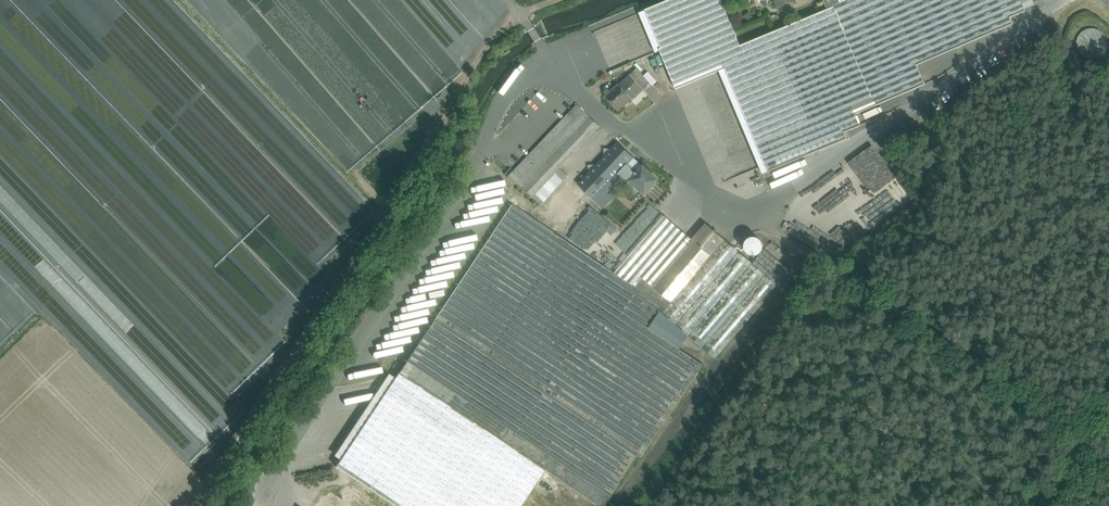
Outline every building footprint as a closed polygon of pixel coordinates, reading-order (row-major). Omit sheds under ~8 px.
[(416,10),(420,9),(417,6),(422,5),(432,4),(430,1),(430,0),(409,0),(416,10)] [(740,46),(721,0),(669,0),(646,10),(662,48),(660,49),(676,89),(719,71),(719,70),(722,69),(722,70),(725,68),(768,171),(846,139),(844,132),(860,126),(855,114),(925,84),(917,65),(1012,24),(1010,17),(1026,11),(1023,4),(1032,0),(824,0),(828,10),(740,46)] [(778,8),(797,1),(796,0),(774,0),(778,8)] [(636,69),(619,85),(605,97),(618,111),(631,99),(631,100),(642,90),(644,92),(651,86),(636,69)] [(577,104),(508,177),(521,188),(590,116),(577,104)] [(590,116),(521,188),(532,197),(543,185),(600,126),(590,116)] [(618,143),(579,185),(600,205),(612,192),(607,187),(618,175),(627,166),(634,158),(618,143)] [(858,234),(911,200),(873,143),(810,183),(817,193),(801,204),(817,229),(829,222),(842,241),(849,236),(846,231),(853,227),(858,234)] [(643,166),(638,172),(634,169),(632,171),(627,166),(618,175),(624,180),(626,177),(644,194),(658,180),(643,166)] [(474,185),(502,207),(515,191),(486,169),(474,185)] [(563,202),(543,185),(532,197),(553,215),(563,202)] [(627,281),(512,204),(434,320),(641,458),(703,365),(649,329),(660,311),(662,313),(725,240),(706,223),(692,239),(652,286),(643,278),(636,287),(627,281)] [(675,226),(627,281),(636,287),(643,278),(652,286),(692,239),(675,226)] [(792,226),(789,231),(805,241),(823,253),(830,242),(812,232),(809,236),(792,226)] [(762,250),(763,246),(762,243),(760,240),(757,238),(754,237),(750,238),(747,240),(745,243),(744,247),(745,250),(747,253),(750,255),(754,256),(757,255),(760,253),(762,250)] [(778,286),(725,240),(662,313),(715,359),(778,286)]
